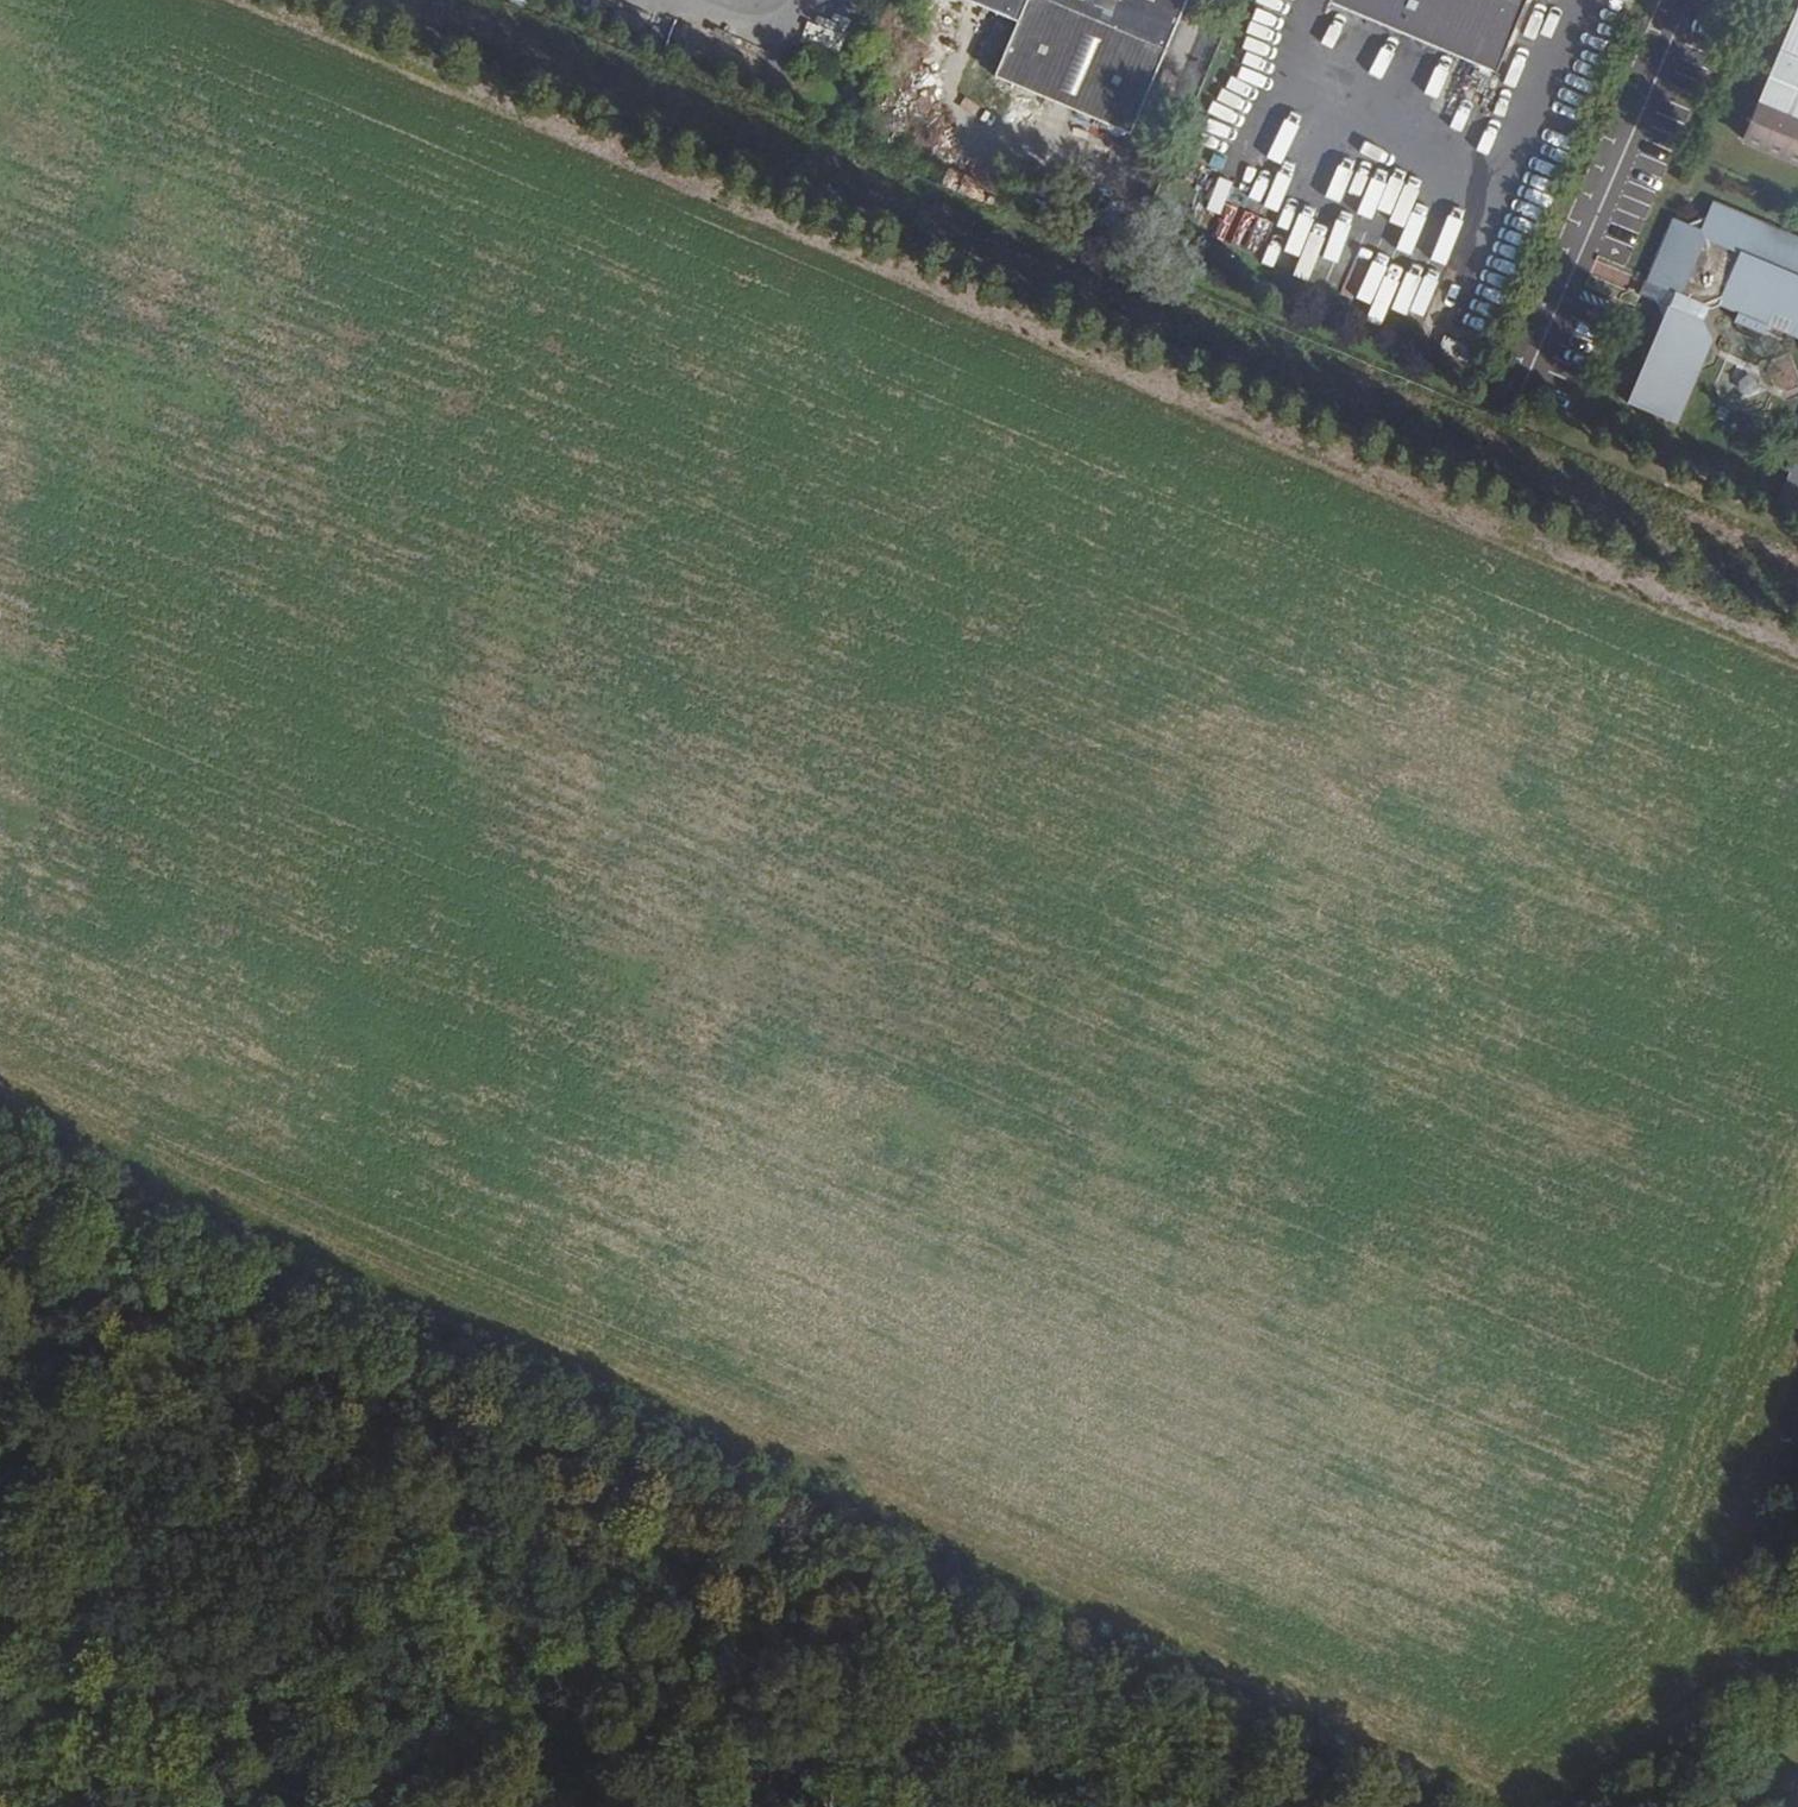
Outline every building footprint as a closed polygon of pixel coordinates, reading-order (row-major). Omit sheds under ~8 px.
[(1014,28),(994,76),(1128,132),(1184,0),(949,0),(1014,28)] [(1499,73),(1530,0),(1329,0),(1328,2),(1499,73)] [(1748,136),(1797,157),(1797,19),(1748,136)] [(1669,224),(1637,300),(1668,313),(1626,410),(1675,431),(1711,349),(1702,331),(1704,326),(1706,322),(1711,317),(1716,315),(1722,314),(1739,322),(1736,330),(1763,341),(1771,322),(1790,330),(1785,340),(1797,346),(1797,247),(1713,210),(1700,237),(1669,224)] [(1782,477),(1797,484),(1797,442),(1782,477)]
